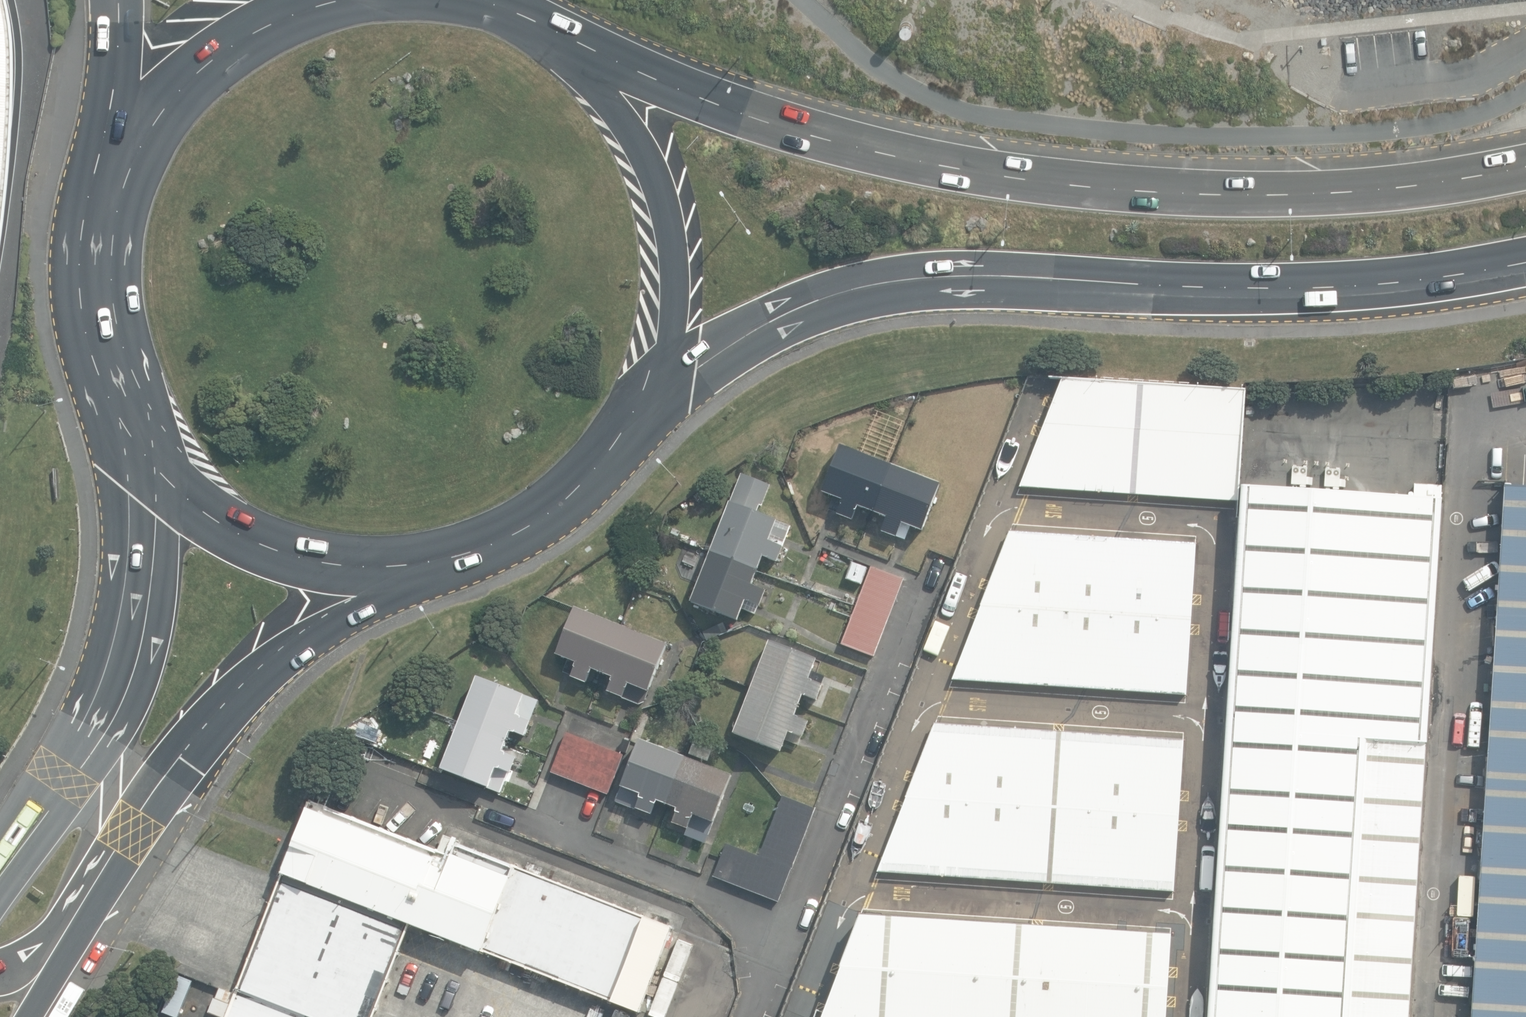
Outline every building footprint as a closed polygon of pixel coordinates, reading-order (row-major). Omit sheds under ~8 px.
[(2,263),(8,193),(12,134),(12,69),(9,29),(2,0),(0,0),(0,274),(2,263)] [(1241,387),(1063,377),(1020,486),(1240,500),(1241,485),(1248,388),(1241,387)] [(860,505),(872,510),(892,464),(841,444),(823,491),(833,495),(844,499),(838,513),(854,519),(860,505)] [(892,464),(872,510),(888,516),(882,530),(897,536),(903,522),(916,527),(924,530),(942,483),(892,464)] [(712,550),(760,567),(762,561),(764,556),(778,561),(784,546),(771,540),(778,520),(758,512),(761,505),(763,506),(772,484),(742,474),(712,550)] [(1209,1016),(1412,1016),(1444,483),(1414,481),(1414,495),(1241,485),(1240,500),(1209,1016)] [(1503,484),(1471,1016),(1525,1016),(1525,486),(1503,484)] [(1199,541),(1010,530),(953,680),(1189,696),(1199,541)] [(760,567),(712,550),(692,602),(740,620),(744,609),(747,600),(761,605),(767,589),(753,584),(760,567)] [(842,643),(875,657),(905,579),(872,567),(859,598),(857,605),(852,617),(842,643)] [(601,672),(604,673),(624,626),(576,607),(558,654),(572,659),(577,661),(571,676),(573,677),(588,682),(594,669),(601,672)] [(668,643),(624,626),(604,673),(614,677),(608,691),(624,697),(630,683),(650,691),(668,643)] [(771,640),(751,690),(801,706),(805,694),(817,699),(823,684),(811,679),(814,671),(819,657),(771,640)] [(461,722),(509,741),(510,736),(512,731),(527,736),(535,712),(540,699),(479,676),(461,722)] [(801,706),(751,690),(735,732),(784,751),(788,739),(790,732),(804,737),(811,721),(797,716),(801,706)] [(507,745),(509,741),(461,722),(442,769),(502,792),(506,780),(509,771),(512,772),(518,757),(505,752),(507,745)] [(1186,739),(935,723),(876,871),(1175,893),(1186,739)] [(551,771),(609,795),(625,755),(567,732),(551,771)] [(662,802),(668,804),(686,756),(642,738),(623,786),(642,793),(637,807),(653,814),(658,800),(662,802)] [(686,756),(668,804),(678,808),(673,822),(688,828),(690,829),(695,814),(714,822),(716,823),(734,774),(686,756)] [(720,858),(714,875),(779,902),(817,809),(814,807),(784,796),(760,856),(726,843),(720,858)] [(412,924),(641,1013),(675,926),(668,924),(671,916),(649,907),(646,916),(457,843),(452,855),(315,801),(311,800),(236,993),(220,987),(216,997),(215,997),(209,1012),(222,1016),(375,1016),(412,924)] [(862,915),(824,1016),(1169,1016),(1174,934),(862,915)]
